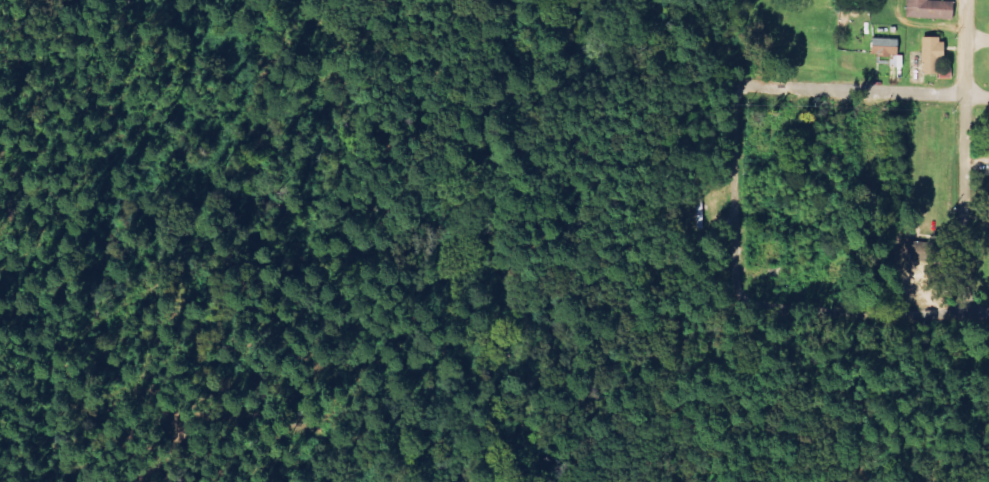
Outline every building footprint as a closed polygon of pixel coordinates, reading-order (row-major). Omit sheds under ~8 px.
[(903,17),(950,19),(951,1),(938,0),(904,0),(903,17)] [(941,38),(921,38),(920,74),(938,75),(938,79),(950,80),(950,65),(941,65),(941,38)] [(870,56),(897,56),(897,39),(871,39),(870,56)] [(897,260),(922,261),(923,243),(912,242),(913,229),(898,228),(897,260)]
